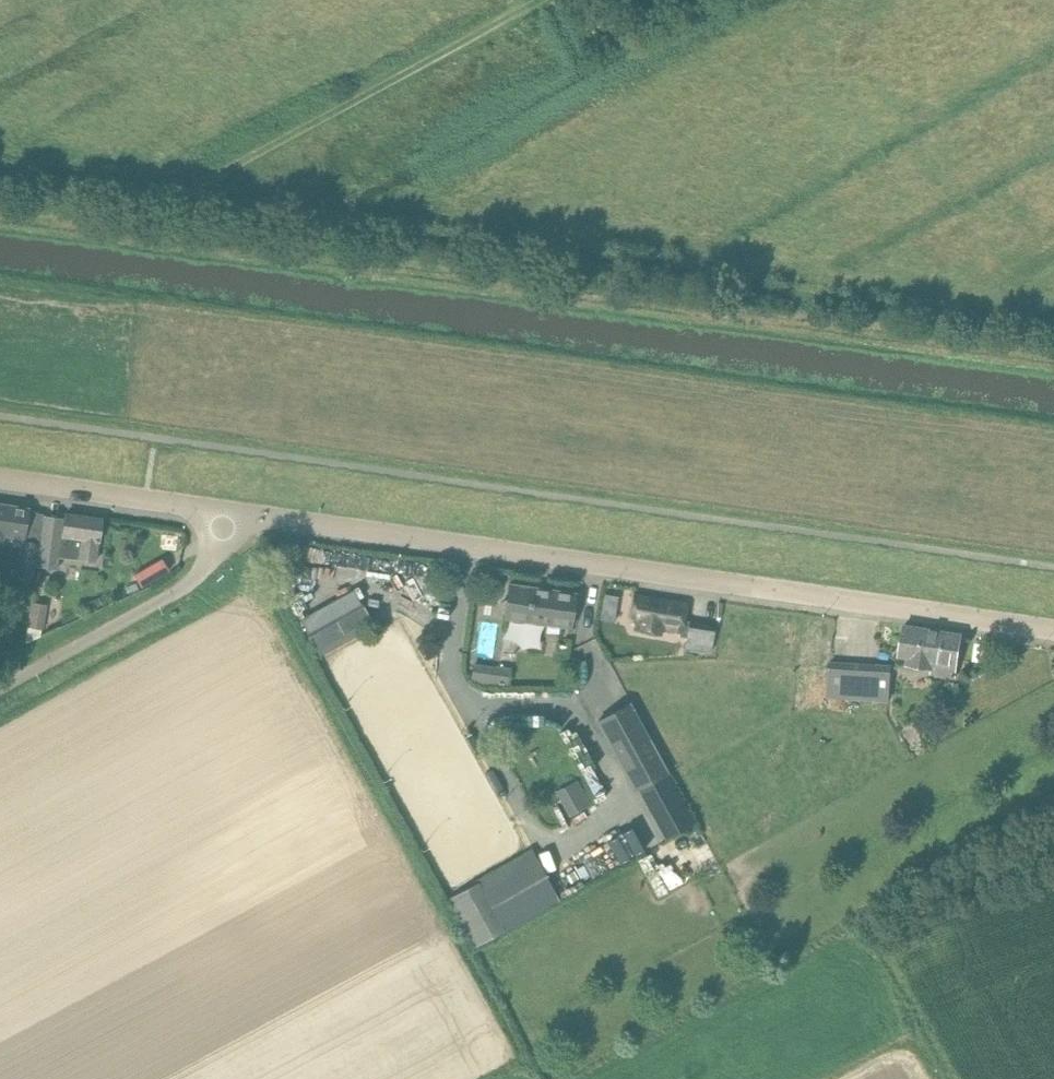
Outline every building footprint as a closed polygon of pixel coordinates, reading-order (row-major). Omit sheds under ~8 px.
[(18,577),(33,580),(42,517),(28,515),(29,509),(0,505),(0,542),(23,546),(18,577)] [(57,556),(96,561),(102,519),(66,514),(63,534),(60,534),(62,519),(45,517),(39,565),(56,567),(57,556)] [(160,559),(136,574),(144,587),(168,572),(160,559)] [(501,602),(500,610),(502,613),(505,615),(504,618),(571,627),(576,593),(509,584),(507,599),(504,600),(501,602)] [(301,619),(321,653),(378,621),(358,587),(301,619)] [(711,651),(712,647),(715,625),(684,620),(687,603),(634,594),(630,616),(638,618),(635,638),(657,642),(658,634),(661,634),(662,629),(669,630),(670,627),(683,629),(681,636),(687,637),(686,647),(711,651)] [(35,602),(31,627),(44,629),(48,604),(35,602)] [(899,655),(907,656),(905,666),(937,671),(936,675),(955,678),(962,635),(904,625),(899,655)] [(828,697),(846,698),(890,700),(892,665),(829,662),(828,697)] [(497,667),(494,685),(507,687),(510,669),(497,667)] [(630,703),(597,721),(635,790),(668,772),(630,703)] [(554,789),(565,817),(592,806),(581,778),(554,789)] [(538,848),(450,891),(476,942),(563,900),(538,848)]
